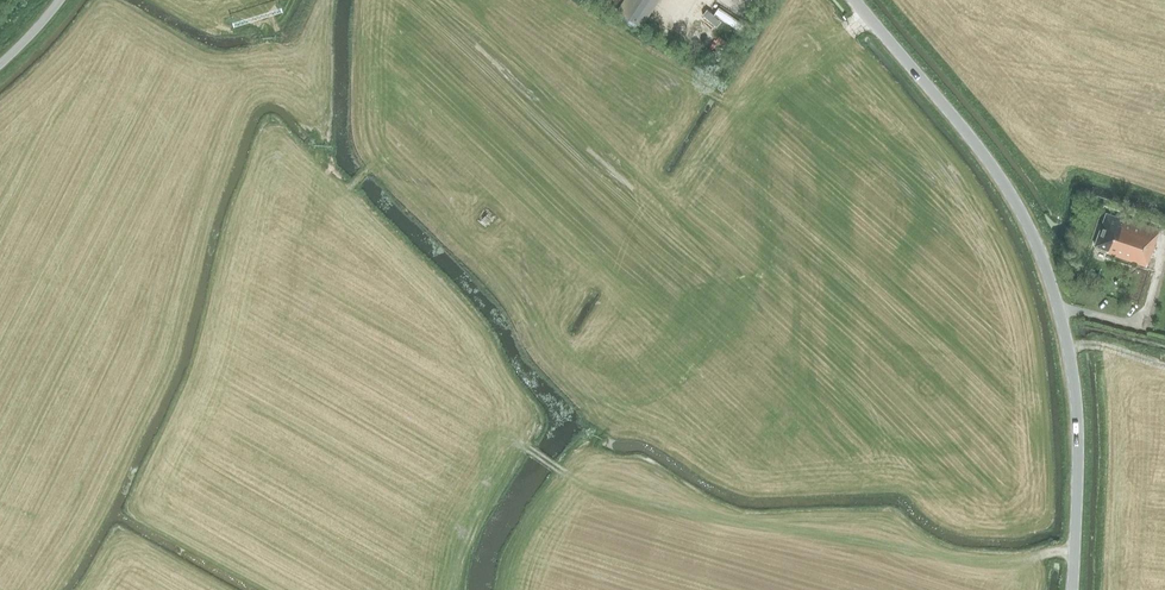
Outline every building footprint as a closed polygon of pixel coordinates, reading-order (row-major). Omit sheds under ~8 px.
[(610,2),(642,23),(657,0),(608,0),(610,2)] [(1108,250),(1107,252),(1146,266),(1160,229),(1124,217),(1124,218),(1106,212),(1094,245),(1108,250)]
